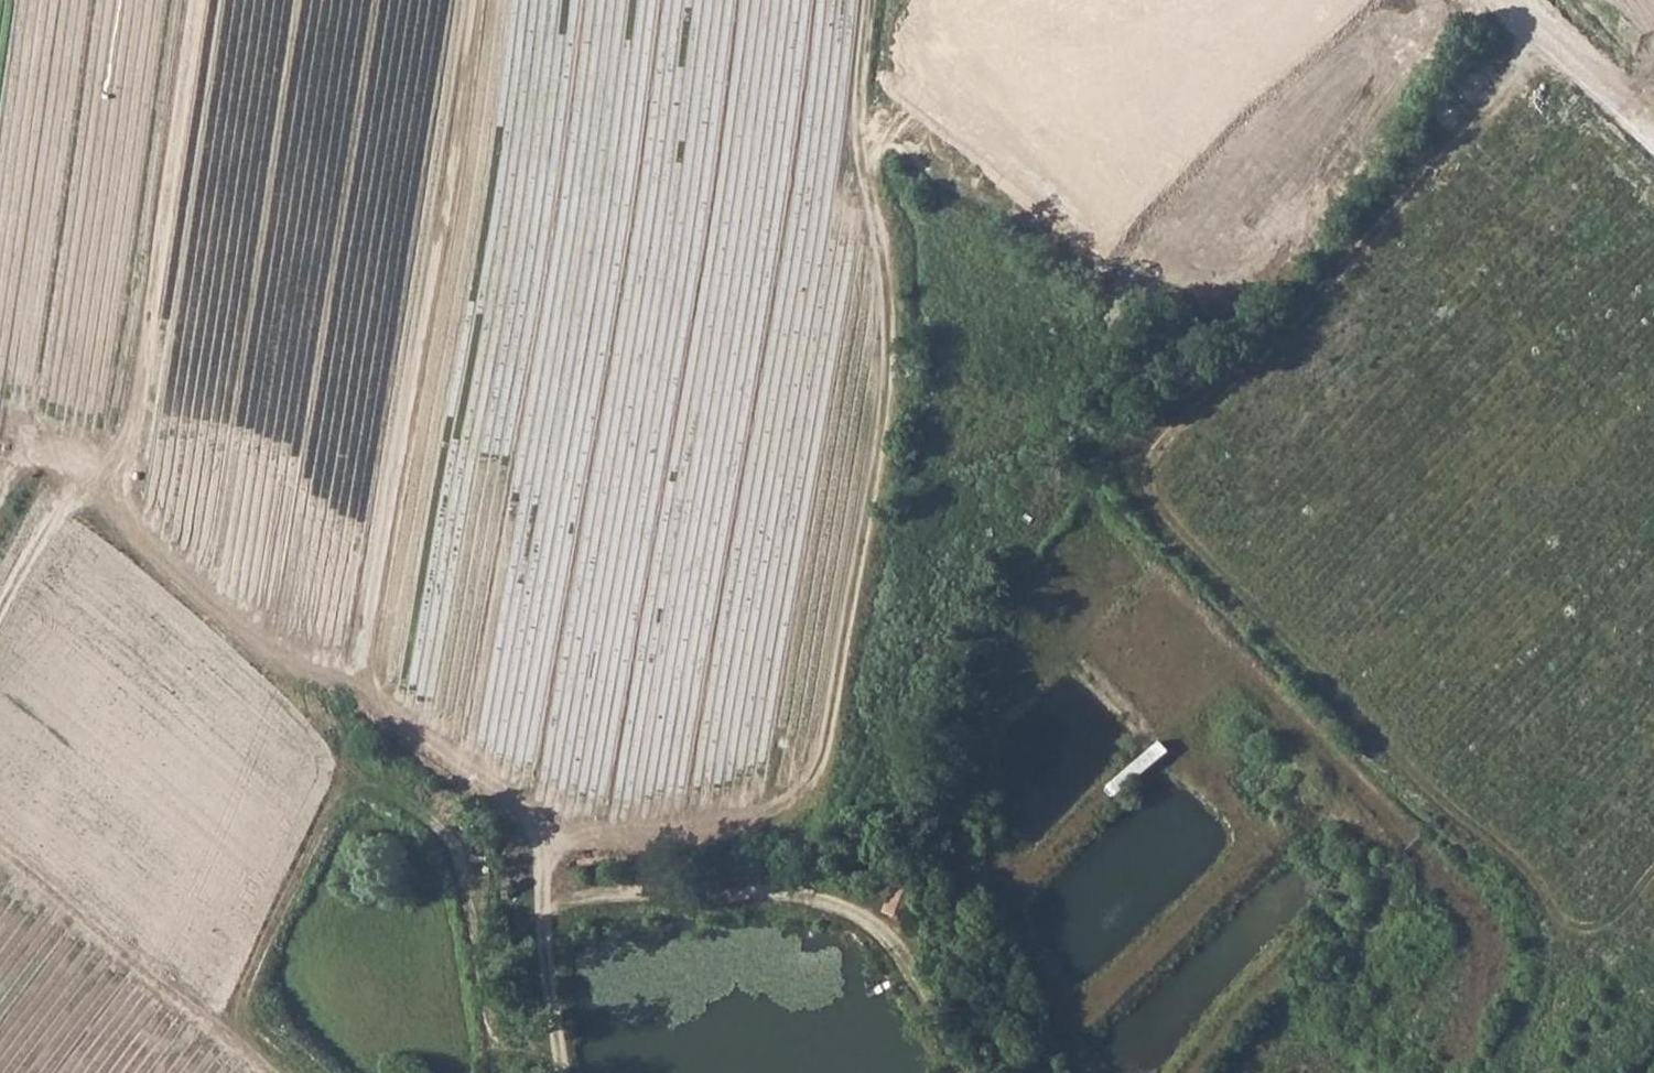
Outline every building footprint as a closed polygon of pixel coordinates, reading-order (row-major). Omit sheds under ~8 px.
[(909,921),(920,889),(894,880),(884,913),(909,921)]
